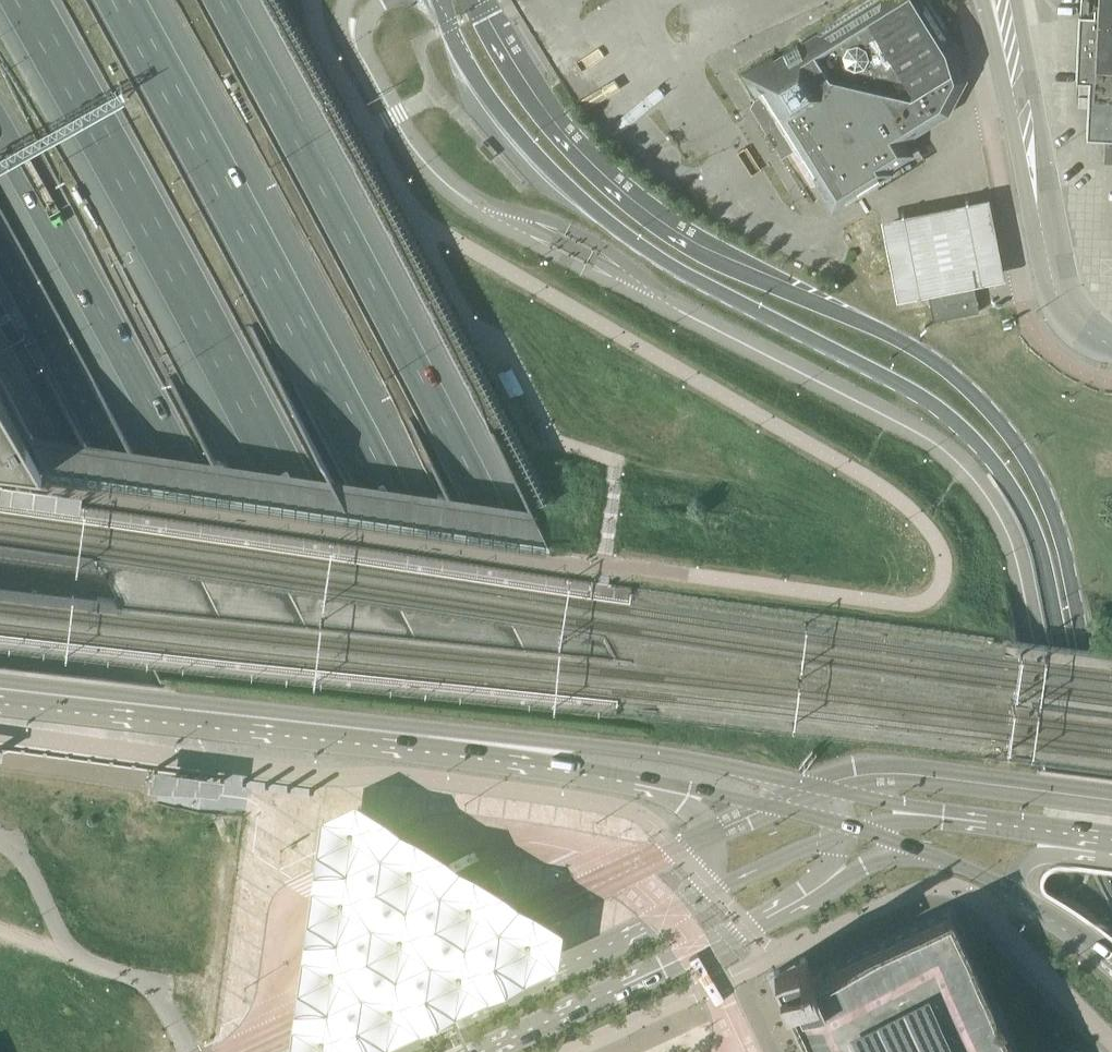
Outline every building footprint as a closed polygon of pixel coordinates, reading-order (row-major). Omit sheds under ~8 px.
[(825,197),(832,207),(880,178),(877,173),(886,168),(882,163),(899,153),(894,144),(946,112),(964,79),(953,45),(949,38),(942,27),(946,24),(931,0),(867,0),(817,31),(819,35),(799,47),(797,44),(783,53),(785,56),(775,62),(774,61),(749,76),(760,94),(754,98),(768,123),(770,124),(771,124),(772,124),(773,124),(774,124),(774,125),(773,126),(772,130),(774,134),(777,137),(781,138),(785,137),(788,133),(789,133),(789,135),(789,137),(789,138),(790,140),(795,147),(791,150),(813,184),(816,182),(825,197)] [(1111,155),(1111,0),(1092,0),(1092,3),(1092,6),(1092,12),(1086,12),(1085,12),(1078,11),(1077,15),(1074,78),(1078,78),(1082,78),(1088,79),(1086,106),(1085,135),(1105,136),(1104,155),(1111,155)] [(1077,105),(1086,106),(1088,79),(1082,78),(1078,78),(1077,105)] [(881,218),(898,299),(1008,276),(992,195),(881,218)] [(979,311),(972,277),(926,286),(933,320),(979,311)] [(16,471),(32,473),(45,475),(45,474),(32,452),(27,444),(0,398),(0,469),(16,471)] [(550,546),(533,512),(32,437),(47,465),(54,476),(235,498),(550,546)] [(28,485),(20,484),(12,482),(11,494),(27,496),(28,485)] [(33,557),(101,567),(71,510),(40,505),(38,515),(37,523),(35,541),(33,557)] [(87,652),(149,660),(120,603),(93,600),(91,617),(89,636),(88,643),(87,652)] [(288,1047),(296,1051),(346,1051),(559,953),(563,917),(355,789),(321,804),(290,1028),(288,1047)] [(1006,1034),(1004,1030),(994,1010),(995,1010),(993,1006),(993,1007),(983,987),(984,986),(982,982),(981,983),(972,963),(973,963),(971,959),(970,959),(961,939),(962,939),(960,935),(959,935),(950,916),(951,916),(949,912),(814,976),(805,956),(773,971),(811,1051),(1014,1051),(1006,1034)]
